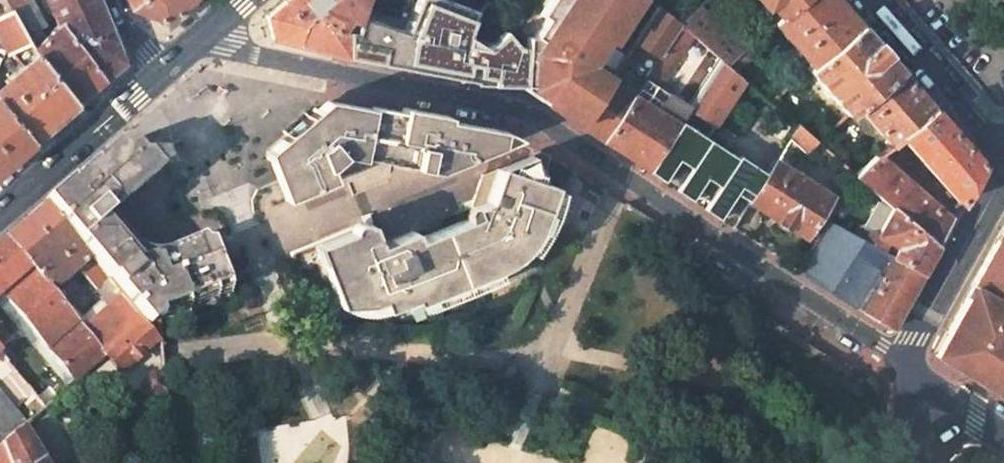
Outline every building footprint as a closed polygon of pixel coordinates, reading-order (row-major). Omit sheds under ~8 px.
[(17,17),(11,5),(8,0),(0,0),(0,39),(4,47),(11,44),(20,60),(2,75),(8,84),(0,90),(0,100),(32,140),(59,116),(75,102),(33,47),(17,17)] [(17,17),(35,8),(31,0),(19,0),(11,5),(17,17)] [(60,25),(90,0),(46,0),(60,25)] [(60,25),(102,79),(113,69),(123,61),(109,28),(98,0),(90,0),(60,25)] [(130,10),(168,22),(180,12),(193,0),(126,0),(130,10)] [(265,16),(271,37),(334,55),(347,57),(346,31),(354,32),(359,17),(364,0),(284,0),(265,16)] [(347,57),(469,81),(471,70),(485,73),(483,84),(493,84),(520,84),(523,86),(517,47),(511,48),(503,40),(492,31),(469,16),(433,0),(415,0),(404,31),(359,17),(354,32),(346,31),(347,57)] [(469,16),(492,31),(514,0),(480,0),(469,16)] [(523,86),(528,90),(560,112),(587,71),(583,55),(592,43),(620,67),(636,43),(660,8),(680,24),(699,7),(707,0),(563,0),(526,52),(517,47),(523,86)] [(799,0),(760,0),(765,5),(768,2),(780,17),(799,0)] [(840,0),(799,0),(780,17),(776,20),(813,62),(859,22),(841,1),(840,0)] [(680,24),(681,25),(695,36),(721,58),(727,63),(747,46),(699,7),(680,24)] [(45,26),(35,8),(17,17),(33,47),(45,37),(40,29),(45,26)] [(681,25),(680,24),(660,8),(636,43),(650,52),(658,58),(681,25)] [(810,65),(850,111),(860,103),(900,68),(880,45),(859,22),(813,62),(810,65)] [(60,25),(45,37),(33,47),(75,102),(89,91),(102,79),(60,25)] [(681,25),(658,58),(643,80),(658,90),(659,88),(695,36),(681,25)] [(587,71),(560,112),(581,126),(612,79),(620,67),(592,43),(583,55),(587,71)] [(747,46),(727,63),(735,71),(753,55),(747,46)] [(634,94),(643,80),(658,58),(650,52),(635,74),(637,76),(628,90),(634,94)] [(721,58),(689,107),(679,120),(708,137),(747,80),(735,71),(727,63),(721,58)] [(902,133),(933,106),(917,87),(900,68),(860,103),(894,140),(902,133)] [(471,70),(469,81),(483,84),(485,73),(471,70)] [(612,79),(581,126),(603,141),(634,94),(628,90),(612,79)] [(634,94),(655,109),(667,93),(659,88),(658,90),(643,80),(634,94)] [(645,171),(679,120),(689,107),(667,93),(655,109),(634,94),(603,141),(645,171)] [(9,160),(32,140),(0,100),(0,167),(9,160)] [(363,155),(368,125),(370,111),(347,109),(348,107),(323,102),(320,104),(308,115),(304,111),(297,117),(283,129),(286,134),(267,150),(286,197),(335,177),(330,164),(342,153),(363,158),(363,155)] [(933,106),(902,133),(961,200),(970,184),(982,162),(958,134),(933,106)] [(368,125),(363,155),(438,169),(504,142),(503,136),(503,135),(496,134),(496,135),(459,128),(459,127),(444,124),(445,119),(400,111),(396,130),(368,125)] [(370,111),(368,125),(396,130),(400,111),(370,111)] [(708,137),(679,120),(645,171),(676,190),(709,138),(708,137)] [(797,143),(809,151),(817,138),(799,122),(798,123),(778,156),(786,161),(797,143)] [(709,138),(676,190),(705,208),(738,157),(709,138)] [(48,203),(155,322),(163,316),(161,311),(188,300),(190,305),(232,288),(199,211),(189,215),(184,216),(180,215),(176,213),(173,210),(172,207),(171,203),(171,199),(173,195),(175,192),(179,190),(162,154),(157,155),(151,156),(146,156),(136,155),(126,152),(122,151),(114,146),(103,156),(65,189),(48,203)] [(883,149),(857,172),(883,194),(938,241),(950,219),(883,149)] [(473,215),(438,230),(461,284),(494,270),(504,266),(518,255),(523,249),(532,238),(536,230),(540,217),(550,188),(551,185),(545,184),(547,180),(546,176),(543,168),(546,156),(537,151),(527,155),(528,158),(531,165),(491,178),(479,174),(468,206),(473,215)] [(740,154),(738,157),(705,208),(734,227),(752,199),(768,173),(740,154)] [(570,168),(546,156),(543,168),(546,176),(564,183),(570,168)] [(528,158),(479,174),(491,178),(531,165),(528,158)] [(831,193),(777,158),(768,173),(752,199),(805,233),(831,193)] [(557,191),(550,188),(540,217),(536,230),(532,238),(523,249),(529,254),(540,238),(549,220),(554,206),(557,191)] [(938,241),(883,194),(869,216),(863,219),(856,229),(922,270),(930,255),(938,241)] [(78,268),(111,306),(83,330),(109,360),(111,358),(155,322),(48,203),(25,222),(3,241),(49,293),(78,268)] [(844,297),(891,326),(922,270),(856,229),(831,213),(796,266),(844,297)] [(359,217),(363,225),(367,223),(368,226),(371,223),(367,214),(359,217)] [(342,306),(368,305),(377,300),(382,311),(400,304),(411,299),(412,304),(461,284),(438,230),(414,240),(416,244),(396,252),(394,248),(371,257),(368,249),(376,246),(368,226),(367,223),(363,225),(317,243),(322,257),(342,306)] [(1003,301),(1003,225),(971,284),(1003,301)] [(414,240),(411,232),(376,246),(368,249),(371,257),(394,248),(396,252),(416,244),(414,240)] [(3,241),(0,244),(0,298),(79,384),(109,360),(83,330),(49,293),(3,241)] [(497,277),(494,270),(461,284),(412,304),(411,299),(400,304),(406,308),(414,309),(422,308),(430,306),(497,277)] [(971,284),(945,331),(952,364),(955,366),(1003,396),(1003,301),(971,284)] [(232,288),(190,305),(192,309),(234,293),(232,288)] [(163,316),(190,305),(188,300),(161,311),(163,316)] [(510,313),(494,320),(496,327),(513,320),(510,313)] [(155,322),(111,358),(125,373),(165,342),(163,316),(155,322)] [(11,370),(17,365),(0,346),(0,358),(11,370)] [(157,375),(151,376),(145,380),(146,388),(151,394),(159,393),(164,388),(163,381),(157,375)] [(33,395),(21,406),(34,421),(47,410),(33,395)] [(21,425),(0,402),(0,437),(3,441),(21,425)] [(25,428),(4,445),(11,462),(48,462),(25,428)] [(4,445),(0,449),(0,462),(11,462),(4,445)]
